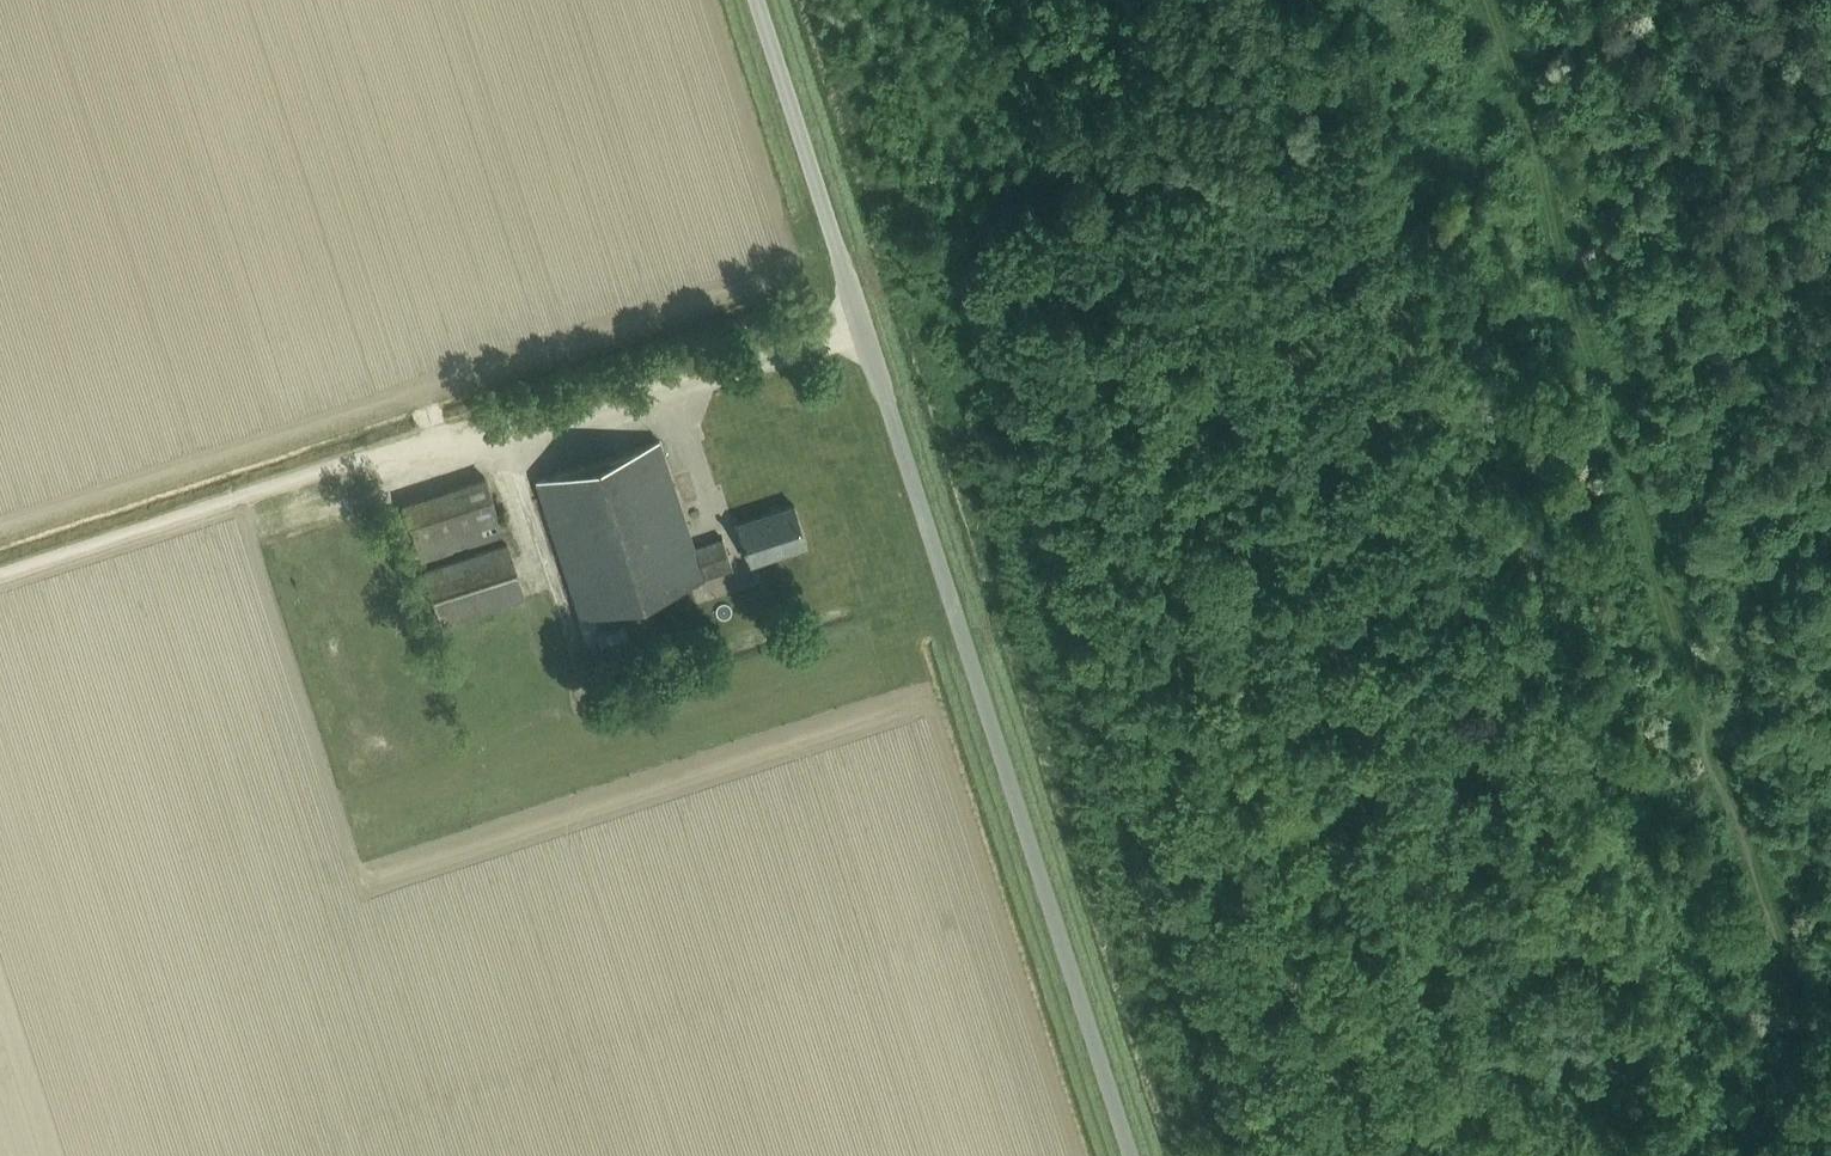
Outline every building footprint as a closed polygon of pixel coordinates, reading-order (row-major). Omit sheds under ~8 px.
[(581,618),(732,569),(722,538),(694,547),(659,441),(536,482),(581,618)] [(420,561),(503,534),(484,478),(401,505),(420,561)] [(749,563),(806,544),(794,505),(736,524),(749,563)] [(441,625),(524,598),(507,546),(424,573),(441,625)]
